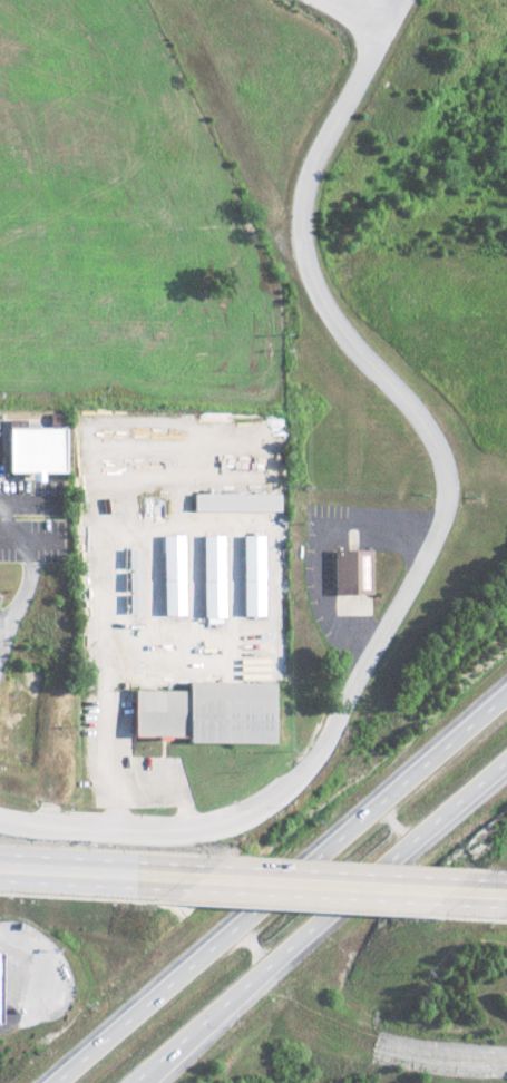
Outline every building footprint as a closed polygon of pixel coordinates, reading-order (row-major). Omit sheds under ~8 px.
[(61,473),(61,429),(4,429),(4,473),(61,473)] [(276,495),(191,494),(190,511),(276,513),(276,495)] [(180,536),(159,536),(161,616),(181,616),(180,536)] [(220,536),(200,536),(201,617),(221,617),(220,536)] [(241,617),(261,617),(260,536),(239,536),(241,617)] [(331,596),(369,594),(367,550),(329,551),(331,596)] [(125,600),(125,614),(136,614),(136,599),(125,600)] [(270,745),(271,684),(184,683),(184,691),(131,691),(130,736),(183,737),(183,743),(270,745)]
